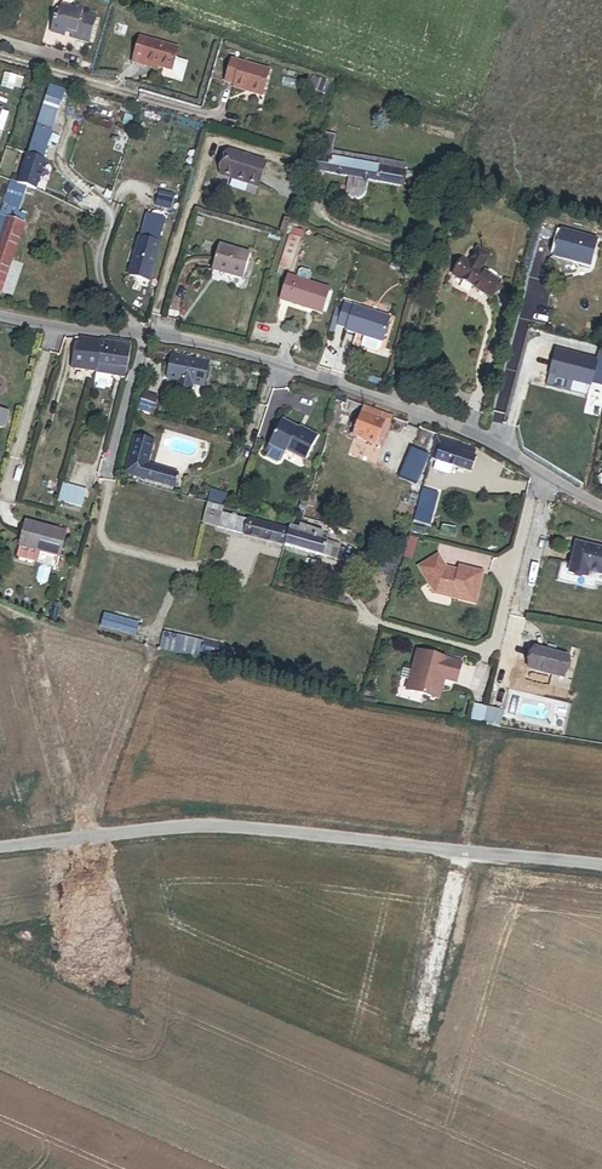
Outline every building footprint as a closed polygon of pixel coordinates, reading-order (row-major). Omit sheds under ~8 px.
[(55,21),(51,34),(65,39),(66,34),(72,36),(71,40),(89,46),(98,20),(83,16),(85,10),(73,6),(72,10),(62,7),(58,22),(55,21)] [(178,51),(140,40),(133,65),(141,68),(142,64),(172,73),(178,51)] [(170,81),(181,85),(187,65),(175,62),(172,73),(170,81)] [(232,62),(225,85),(235,87),(234,90),(262,99),(269,73),(232,62)] [(28,189),(37,192),(47,163),(43,161),(66,92),(51,87),(20,179),(13,177),(11,184),(28,189)] [(324,136),(320,156),(330,158),(327,174),(349,178),(347,190),(347,193),(347,195),(349,197),(350,199),(353,201),(355,201),(358,201),(360,201),(362,199),(364,198),(365,196),(366,193),(368,181),(402,188),(405,172),(402,172),(404,166),(333,153),(336,138),(324,136)] [(221,179),(257,190),(265,164),(229,153),(221,179)] [(20,214),(28,189),(11,184),(0,218),(0,295),(2,296),(27,217),(20,214)] [(142,239),(159,244),(165,222),(148,217),(142,239)] [(555,260),(591,268),(597,241),(562,232),(555,260)] [(283,260),(294,263),(301,241),(289,238),(283,260)] [(129,278),(150,284),(161,245),(159,244),(142,239),(140,239),(129,278)] [(213,273),(243,282),(251,255),(221,246),(213,273)] [(491,299),(501,283),(482,271),(490,257),(478,250),(469,264),(463,261),(454,277),(491,299)] [(280,270),(291,273),(294,263),(283,260),(280,270)] [(280,303),(321,316),(329,291),(310,284),(312,277),(310,274),(302,271),(299,273),(296,280),(288,278),(280,303)] [(134,301),(140,302),(142,293),(136,291),(134,301)] [(339,320),(338,324),(349,327),(347,334),(363,339),(361,346),(363,349),(376,353),(380,351),(382,345),(390,319),(344,305),(341,313),(339,320)] [(328,334),(334,336),(336,330),(338,324),(339,320),(333,318),(328,334)] [(338,324),(336,330),(347,334),(349,327),(338,324)] [(96,375),(102,344),(83,340),(82,346),(77,345),(72,370),(96,375)] [(106,345),(102,344),(96,375),(125,380),(131,347),(107,342),(106,345)] [(154,352),(152,360),(159,362),(160,353),(154,352)] [(601,387),(601,356),(601,355),(599,363),(558,352),(551,378),(590,388),(591,384),(601,387)] [(196,362),(172,357),(167,381),(178,383),(175,396),(191,399),(194,386),(203,388),(209,360),(197,357),(196,362)] [(142,394),(137,408),(152,413),(156,398),(142,394)] [(334,403),(346,406),(347,402),(336,398),(335,401),(334,403)] [(354,439),(377,447),(380,439),(386,442),(391,428),(391,427),(394,419),(364,408),(359,424),(352,422),(350,429),(356,432),(354,439)] [(283,423),(269,448),(285,455),(286,453),(306,464),(319,439),(300,429),(299,431),(283,423)] [(125,475),(132,477),(131,482),(173,494),(179,474),(148,466),(154,444),(135,438),(125,475)] [(380,439),(377,447),(383,449),(386,442),(380,439)] [(438,463),(434,473),(450,478),(453,468),(471,474),(476,458),(460,452),(462,447),(442,440),(440,446),(435,462),(438,463)] [(430,460),(435,462),(440,446),(434,445),(430,460)] [(409,482),(414,484),(425,459),(411,453),(403,471),(413,475),(409,482)] [(81,510),(86,492),(63,485),(58,503),(81,510)] [(439,493),(422,489),(418,502),(414,516),(431,521),(439,493)] [(307,506),(313,508),(316,497),(310,495),(307,506)] [(408,506),(412,508),(417,498),(412,496),(408,506)] [(209,507),(204,525),(284,547),(288,532),(225,514),(225,511),(209,507)] [(27,523),(18,559),(38,565),(41,553),(60,558),(67,533),(27,523)] [(327,543),(321,541),(323,534),(299,528),(299,529),(290,527),(288,532),(284,547),(323,558),(327,543)] [(408,550),(414,551),(417,539),(412,538),(408,550)] [(601,576),(601,550),(576,544),(570,573),(588,578),(590,572),(601,576)] [(406,558),(412,560),(414,551),(408,550),(406,558)] [(439,558),(419,570),(436,597),(476,607),(484,575),(460,569),(459,573),(446,570),(439,558)] [(72,620),(88,625),(91,615),(74,611),(72,620)] [(102,629),(137,638),(140,626),(105,616),(102,629)] [(228,661),(231,650),(165,634),(162,644),(185,650),(228,661)] [(160,651),(184,657),(185,650),(162,644),(160,651)] [(535,649),(527,679),(549,685),(551,676),(564,679),(569,658),(535,649)] [(228,661),(239,664),(242,653),(231,650),(228,661)] [(462,666),(418,654),(407,693),(439,702),(445,682),(457,686),(462,666)] [(474,708),(471,719),(484,722),(486,710),(474,708)] [(485,725),(499,728),(503,711),(489,708),(485,725)]
